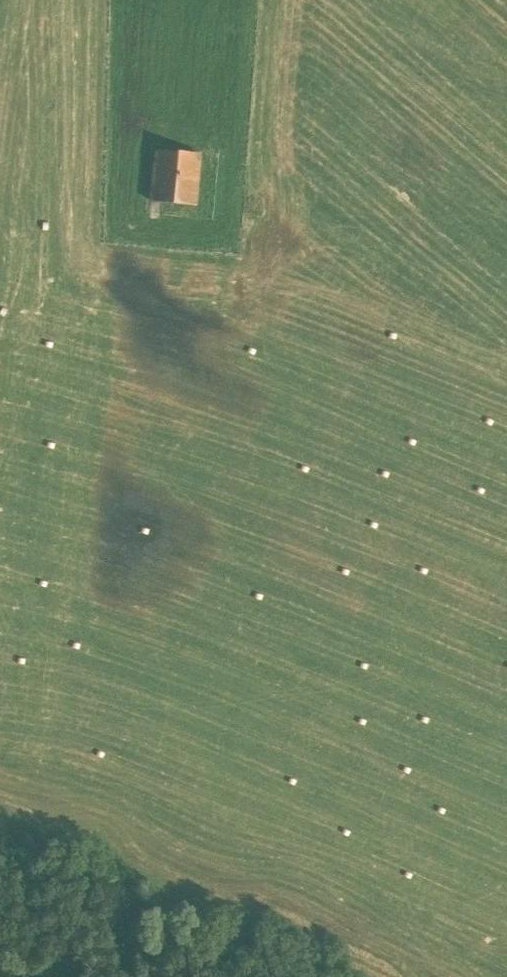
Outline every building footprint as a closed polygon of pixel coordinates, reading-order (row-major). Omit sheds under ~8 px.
[(204,151),(159,149),(156,203),(202,206),(204,151)]
